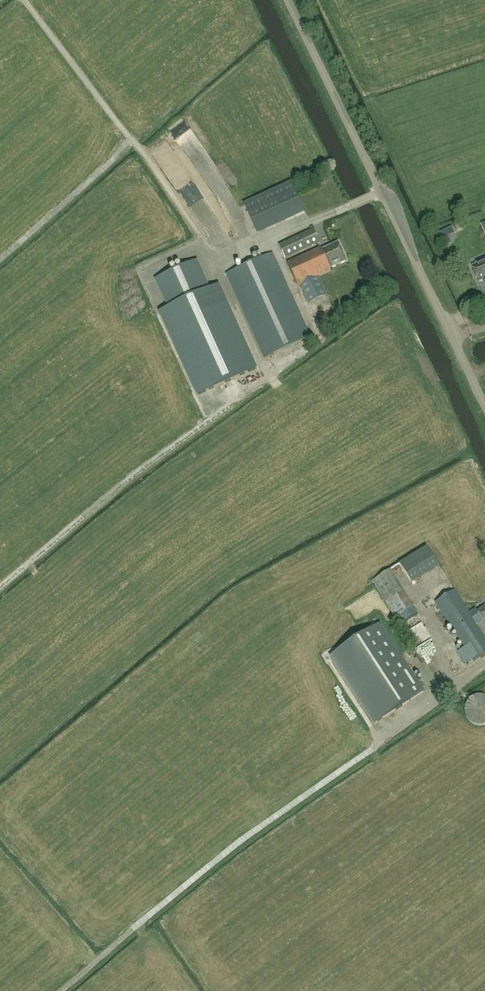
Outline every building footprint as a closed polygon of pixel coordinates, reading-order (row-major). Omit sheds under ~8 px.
[(271,226),(304,214),(296,194),(263,207),(266,215),(261,218),(258,212),(244,217),(251,234),(271,226)] [(314,229),(279,245),(286,259),(320,243),(314,229)] [(347,261),(338,243),(322,250),(321,248),(288,263),(298,286),(300,285),(309,303),(327,295),(319,277),(332,271),(331,269),(347,261)] [(227,274),(266,360),(312,339),(273,253),(227,274)] [(472,266),(479,282),(483,281),(484,285),(484,260),(472,266)] [(198,395),(257,369),(219,286),(210,290),(197,261),(156,279),(169,308),(160,312),(198,395)] [(399,566),(413,588),(441,571),(427,549),(399,566)] [(392,569),(373,580),(400,625),(416,616),(419,614),(392,569)] [(477,625),(484,620),(484,622),(484,606),(478,611),(476,608),(469,613),(455,590),(436,602),(465,647),(458,651),(466,663),(473,659),(475,662),(484,656),(484,637),(477,625)] [(382,624),(331,657),(375,724),(425,691),(382,624)] [(472,697),(471,698),(469,699),(468,700),(467,701),(467,702),(466,703),(466,704),(465,705),(465,706),(464,707),(464,708),(464,709),(464,711),(464,712),(464,713),(465,715),(465,716),(465,717),(466,718),(466,719),(467,720),(469,722),(470,723),(472,724),(473,725),(476,726),(477,726),(479,726),(481,726),(483,726),(484,726),(484,696),(483,695),(482,695),(481,695),(479,695),(478,695),(477,695),(475,695),(474,696),(472,697)]
